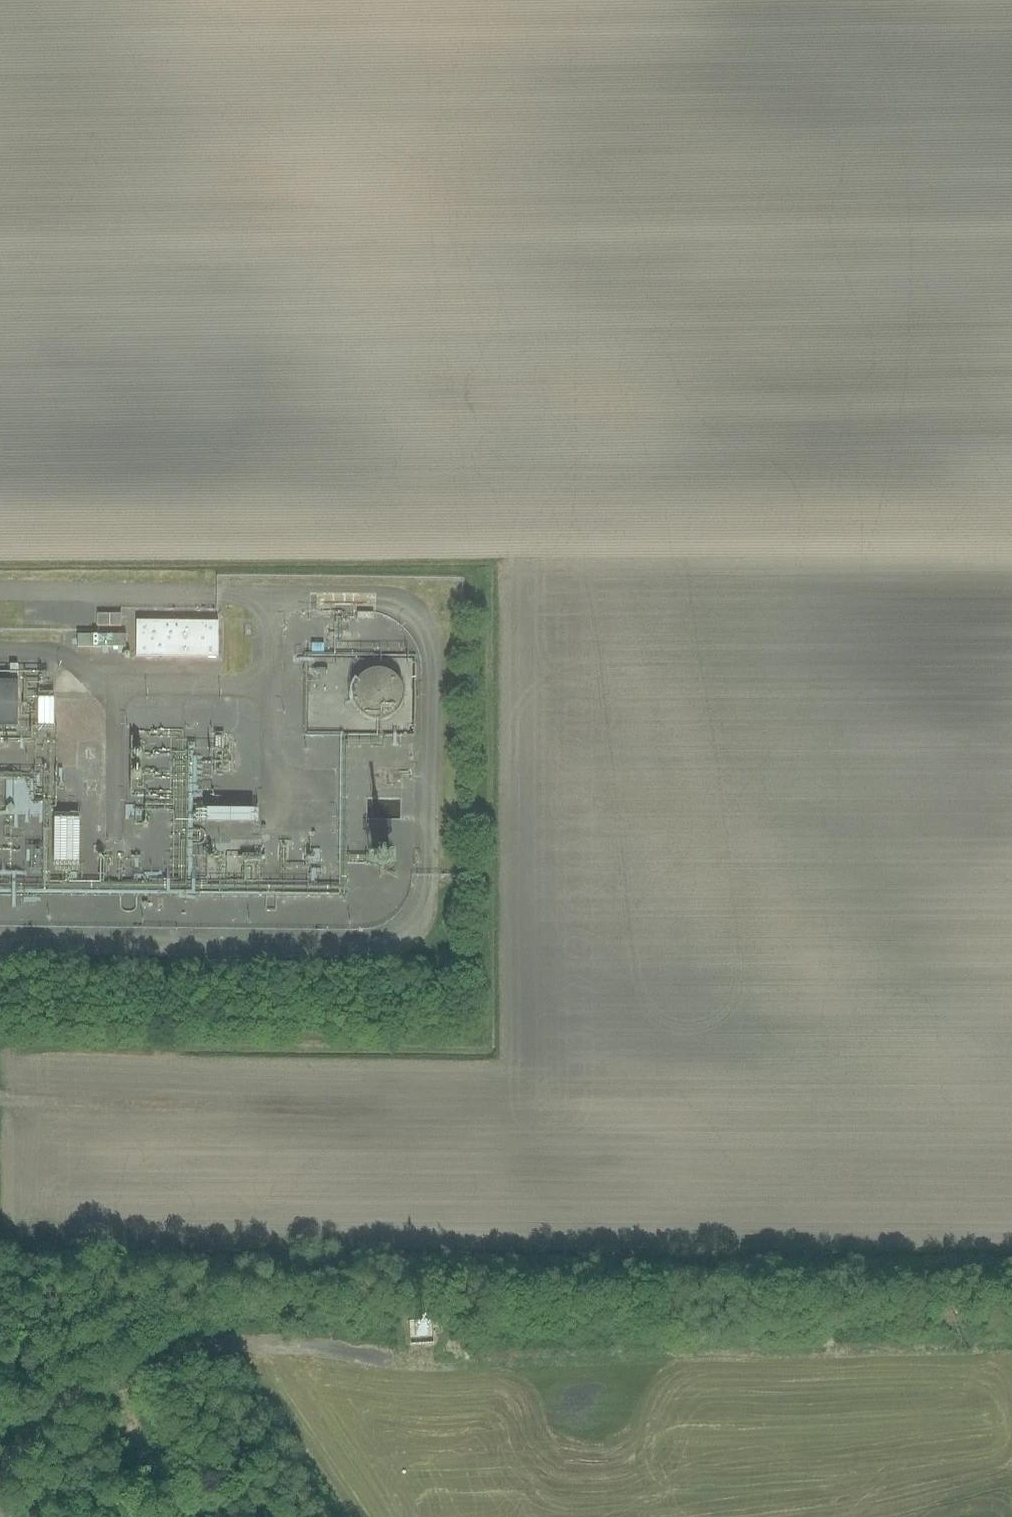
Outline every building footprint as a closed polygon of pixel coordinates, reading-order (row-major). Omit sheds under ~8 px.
[(121,617),(98,617),(98,628),(120,628),(121,617)] [(218,623),(136,622),(136,658),(218,659),(218,623)] [(80,648),(127,648),(127,635),(80,635),(80,648)] [(356,706),(360,712),(366,716),(372,719),(379,720),(386,719),(392,716),(398,712),(402,706),(404,699),(404,692),(403,686),(400,679),(395,674),(389,671),(382,669),(375,669),(369,671),(363,675),(358,680),(355,686),(353,693),(354,700),(356,706)] [(20,727),(20,683),(0,683),(0,727),(20,727)] [(37,722),(52,722),(52,694),(37,694),(37,722)] [(80,861),(80,816),(52,815),(52,861),(80,861)]
